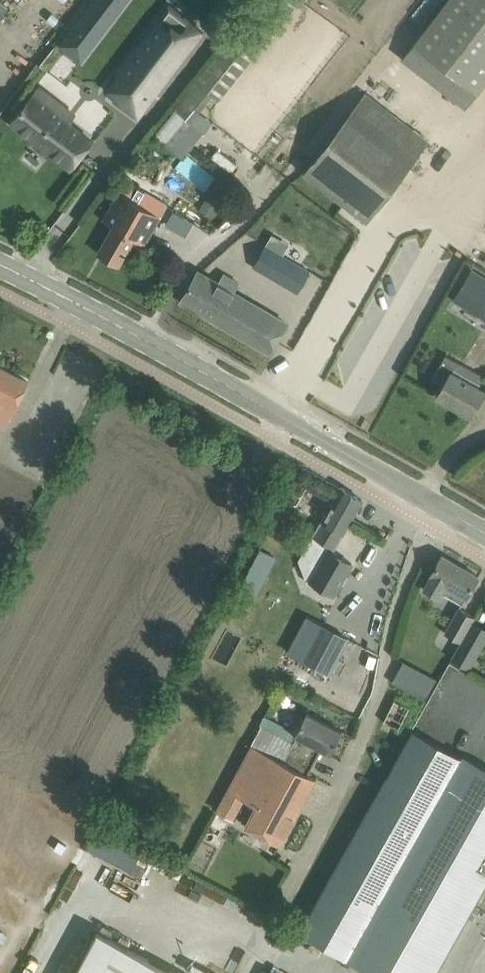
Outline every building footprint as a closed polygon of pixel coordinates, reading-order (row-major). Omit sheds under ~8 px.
[(0,0),(0,20),(9,8),(0,0)] [(61,41),(80,56),(122,0),(93,0),(61,41)] [(155,136),(173,151),(194,126),(191,124),(282,14),(265,0),(174,110),(176,112),(155,136)] [(413,43),(477,92),(484,82),(484,0),(446,0),(413,43)] [(175,8),(163,24),(170,30),(183,24),(191,46),(204,30),(175,8)] [(144,48),(116,86),(123,91),(117,99),(139,115),(155,94),(135,78),(153,55),(144,48)] [(93,140),(60,114),(66,107),(39,87),(11,122),(70,168),(93,140)] [(367,221),(429,141),(365,92),(303,172),(367,221)] [(114,226),(98,253),(119,265),(135,238),(146,245),(169,205),(151,195),(131,183),(124,194),(120,191),(103,220),(114,226)] [(311,272),(295,263),(266,246),(254,267),(299,293),(311,272)] [(452,301),(484,318),(484,277),(469,269),(452,301)] [(287,323),(234,292),(239,283),(223,274),(218,283),(198,271),(181,301),(269,352),(287,323)] [(437,396),(471,415),(473,413),(479,416),(484,405),(484,395),(483,394),(484,391),(484,390),(478,386),(482,379),(481,374),(446,354),(433,377),(444,383),(437,396)] [(29,381),(0,367),(0,424),(6,427),(29,381)] [(332,552),(363,500),(341,487),(301,557),(316,566),(318,567),(311,580),(331,592),(348,561),(332,552)] [(256,599),(277,556),(260,548),(240,591),(256,599)] [(462,604),(479,576),(462,566),(461,567),(454,563),(455,562),(442,554),(430,575),(430,576),(423,589),(438,597),(441,591),(462,604)] [(474,616),(460,608),(444,634),(459,643),(474,616)] [(308,617),(289,651),(329,673),(348,638),(308,617)] [(474,657),(484,638),(484,629),(474,622),(452,659),(467,668),(474,657)] [(404,660),(392,682),(425,700),(437,678),(404,660)] [(399,729),(410,707),(395,699),(384,721),(399,729)] [(330,753),(342,730),(307,712),(295,734),(298,736),(294,742),(263,725),(252,744),(284,761),(308,774),(322,749),(330,753)] [(463,754),(461,757),(414,730),(300,932),(373,972),(435,972),(484,884),(484,766),(463,754)] [(281,843),(315,778),(308,774),(284,761),(252,744),(217,809),(234,818),(245,796),(257,803),(256,804),(252,805),(250,810),(251,814),(246,824),(281,843)] [(99,828),(90,844),(133,868),(142,852),(99,828)] [(97,934),(76,972),(171,972),(97,934)]
